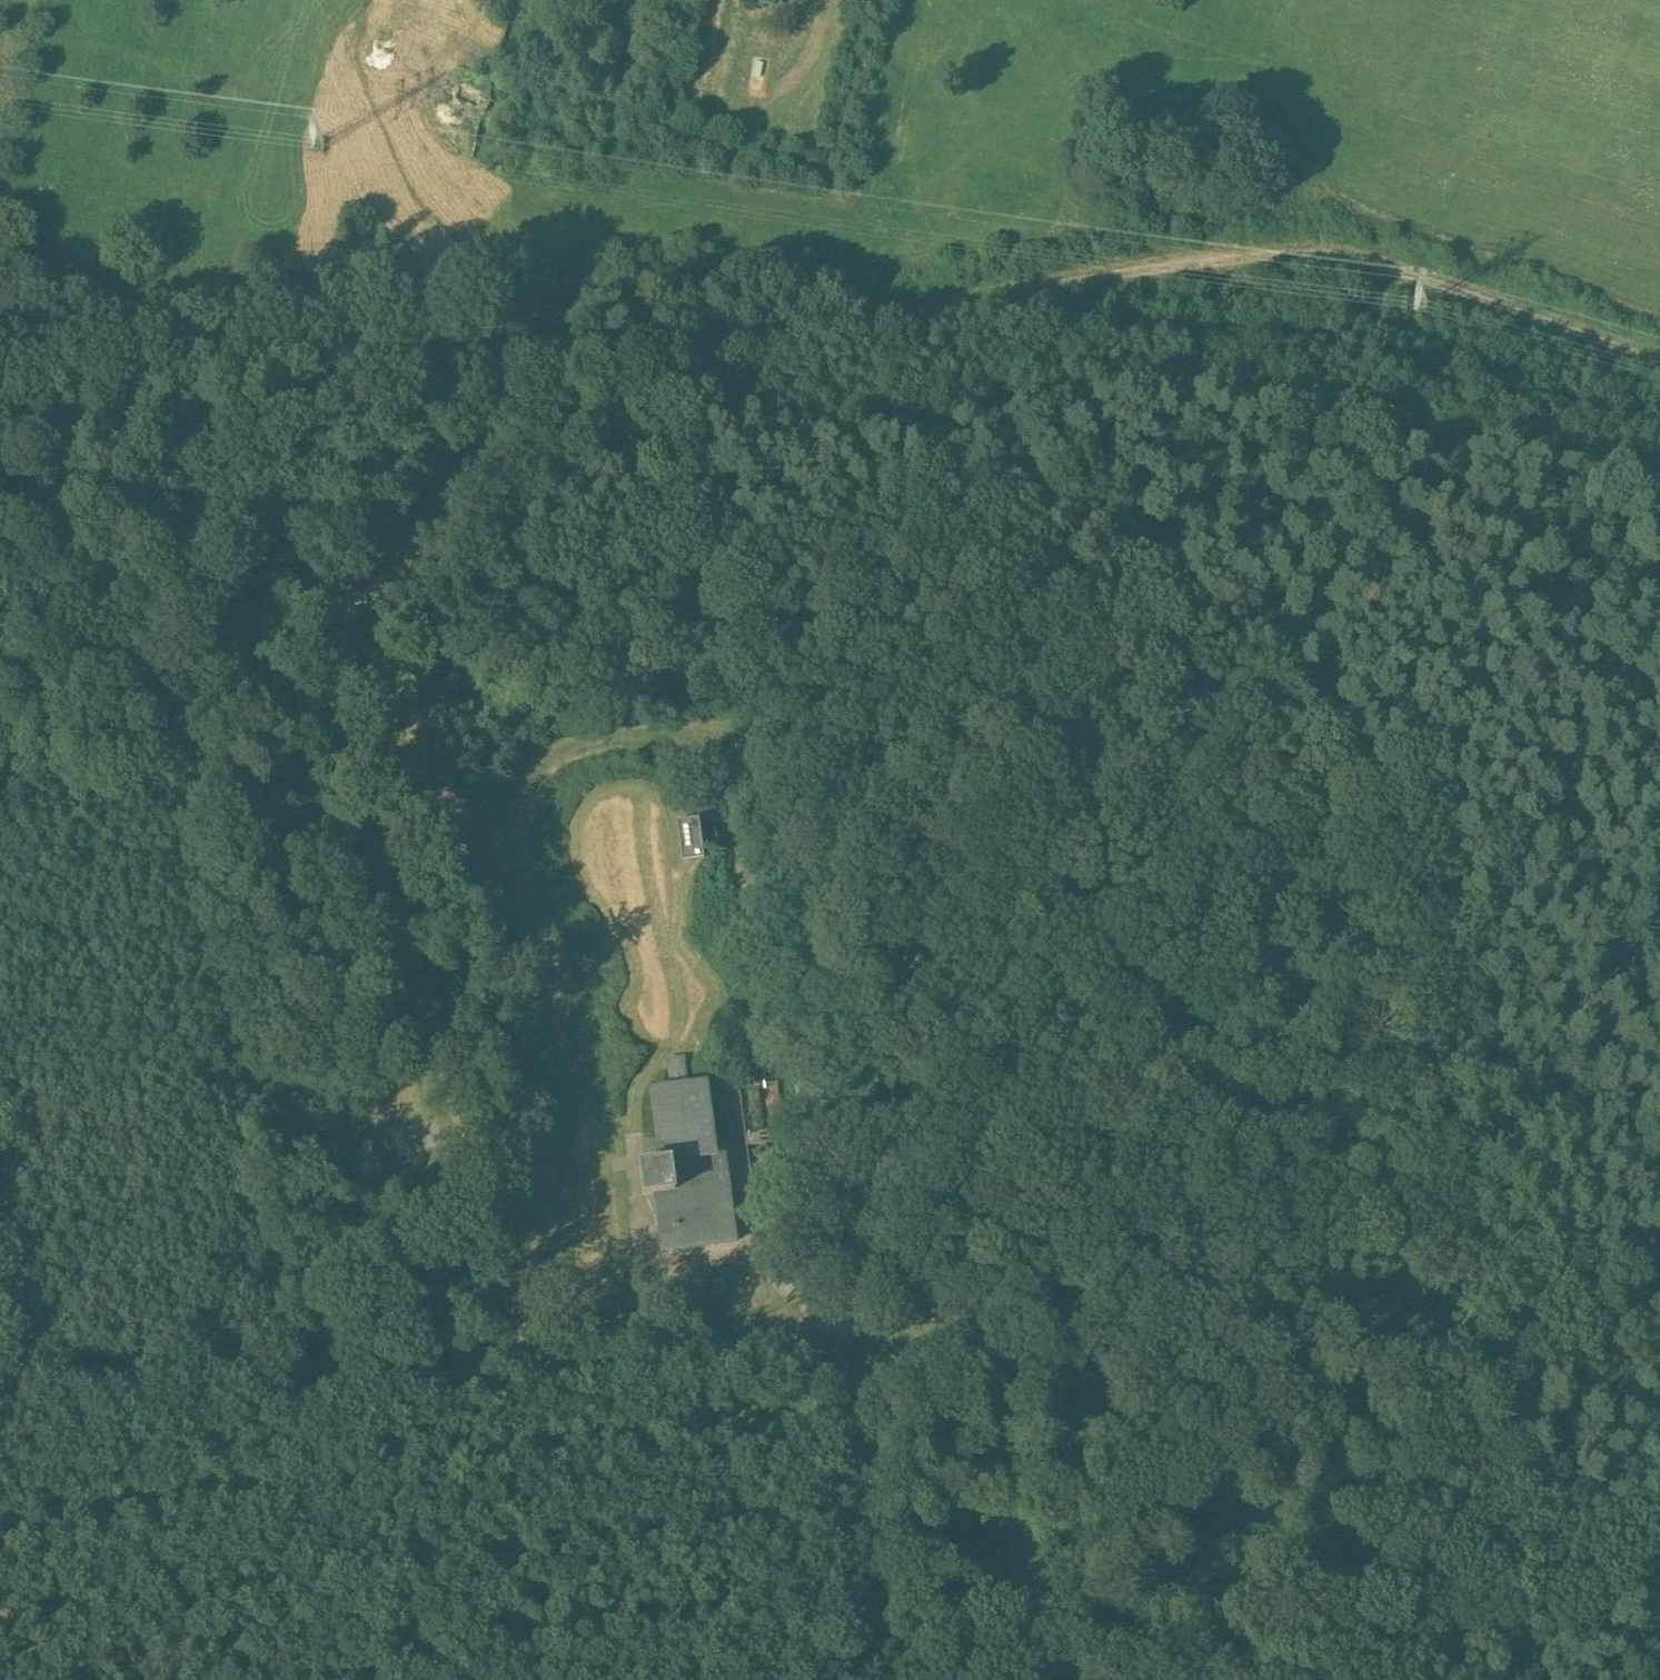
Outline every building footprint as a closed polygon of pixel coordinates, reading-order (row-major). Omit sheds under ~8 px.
[(700,820),(679,823),(684,863),(705,860),(700,820)] [(684,1061),(669,1063),(672,1090),(687,1088),(684,1061)] [(672,1090),(652,1093),(662,1165),(643,1167),(647,1196),(657,1195),(664,1252),(736,1243),(724,1156),(716,1157),(707,1086),(687,1088),(672,1090)] [(641,1140),(643,1162),(657,1160),(654,1138),(641,1140)]
